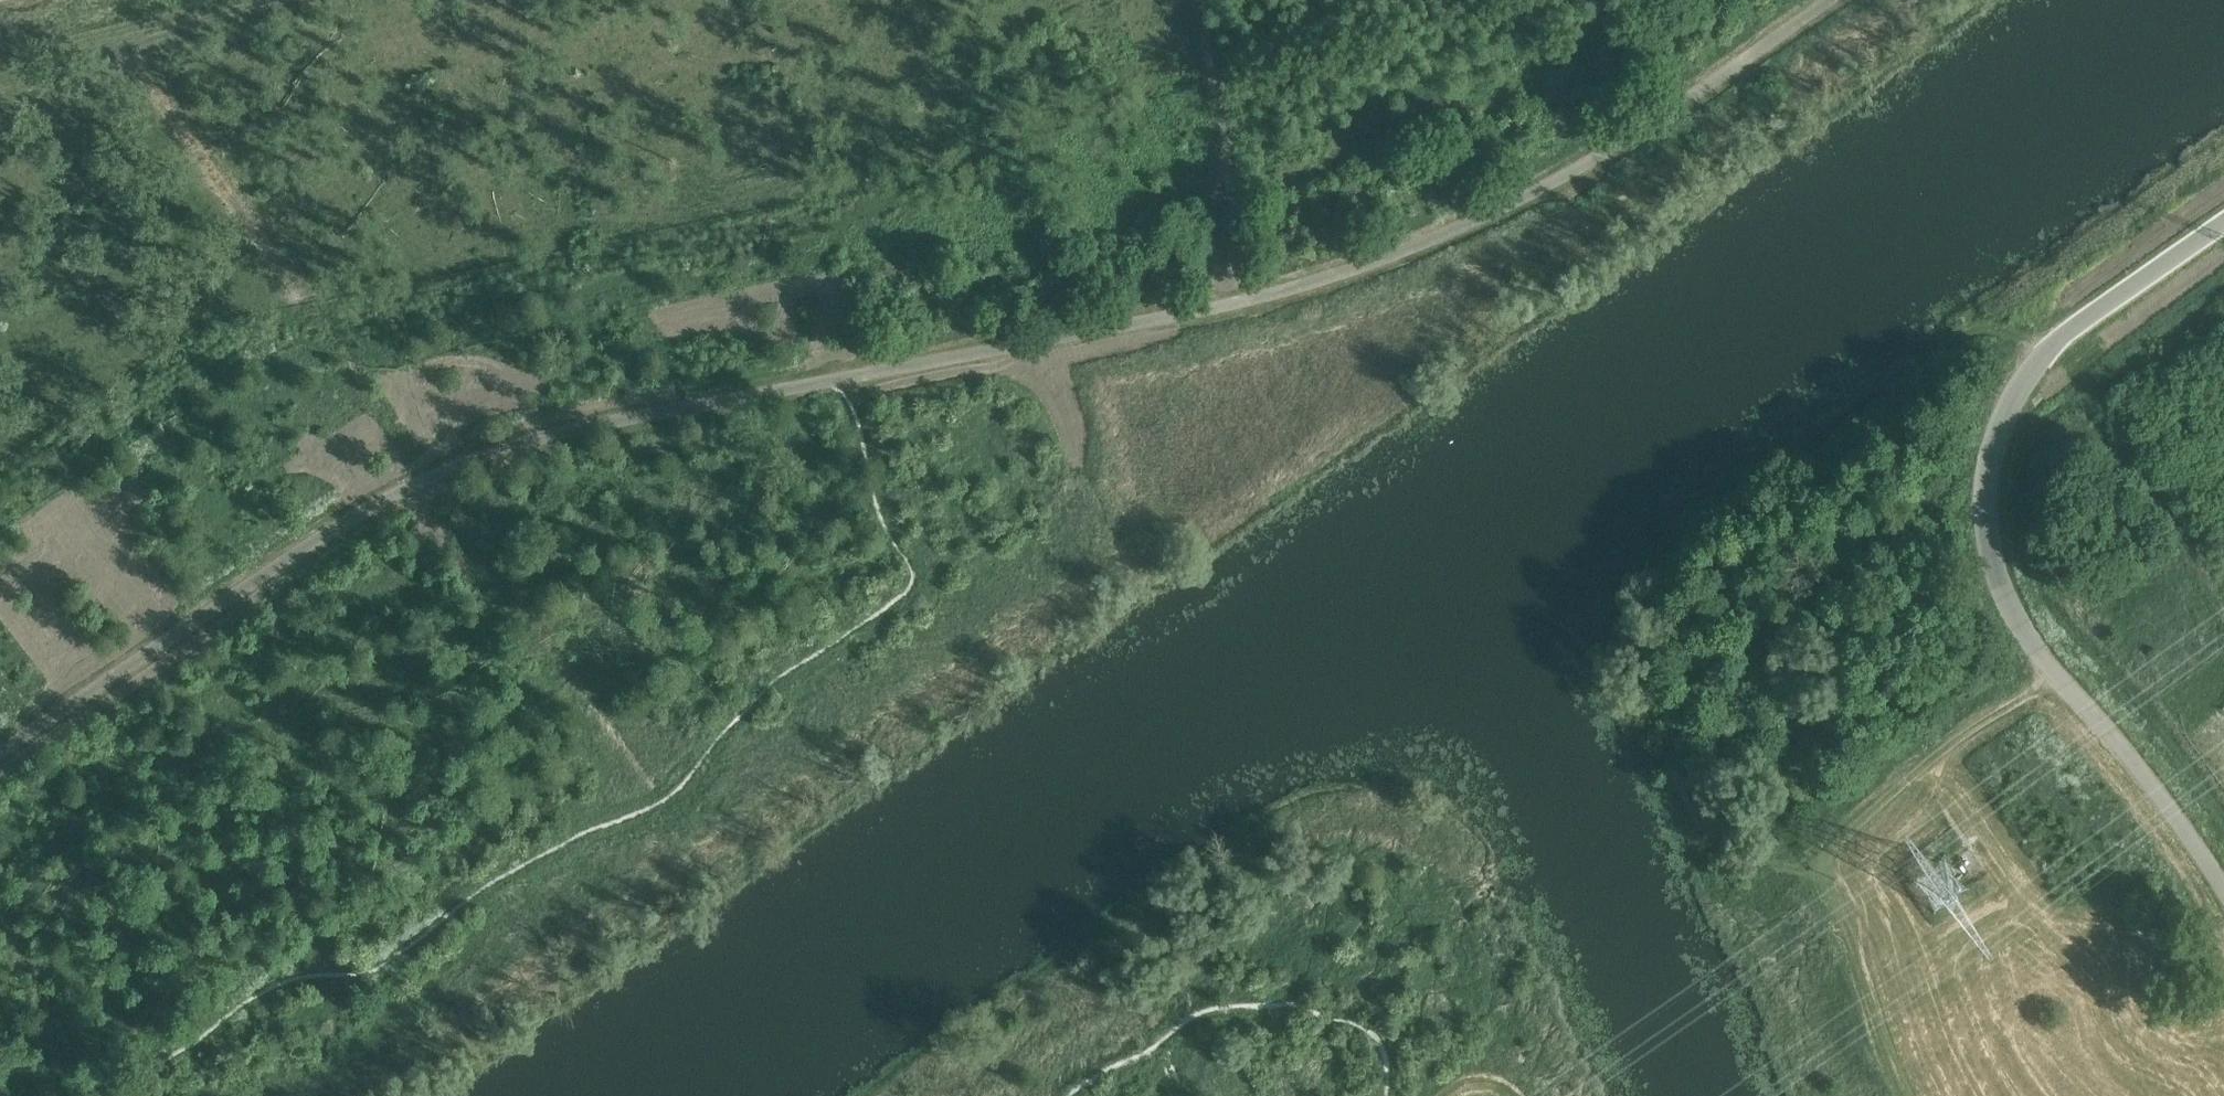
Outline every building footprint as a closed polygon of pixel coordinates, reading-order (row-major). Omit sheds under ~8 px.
[(1806,1016),(1810,1034),(1823,1030),(1818,1013),(1806,1016)]
